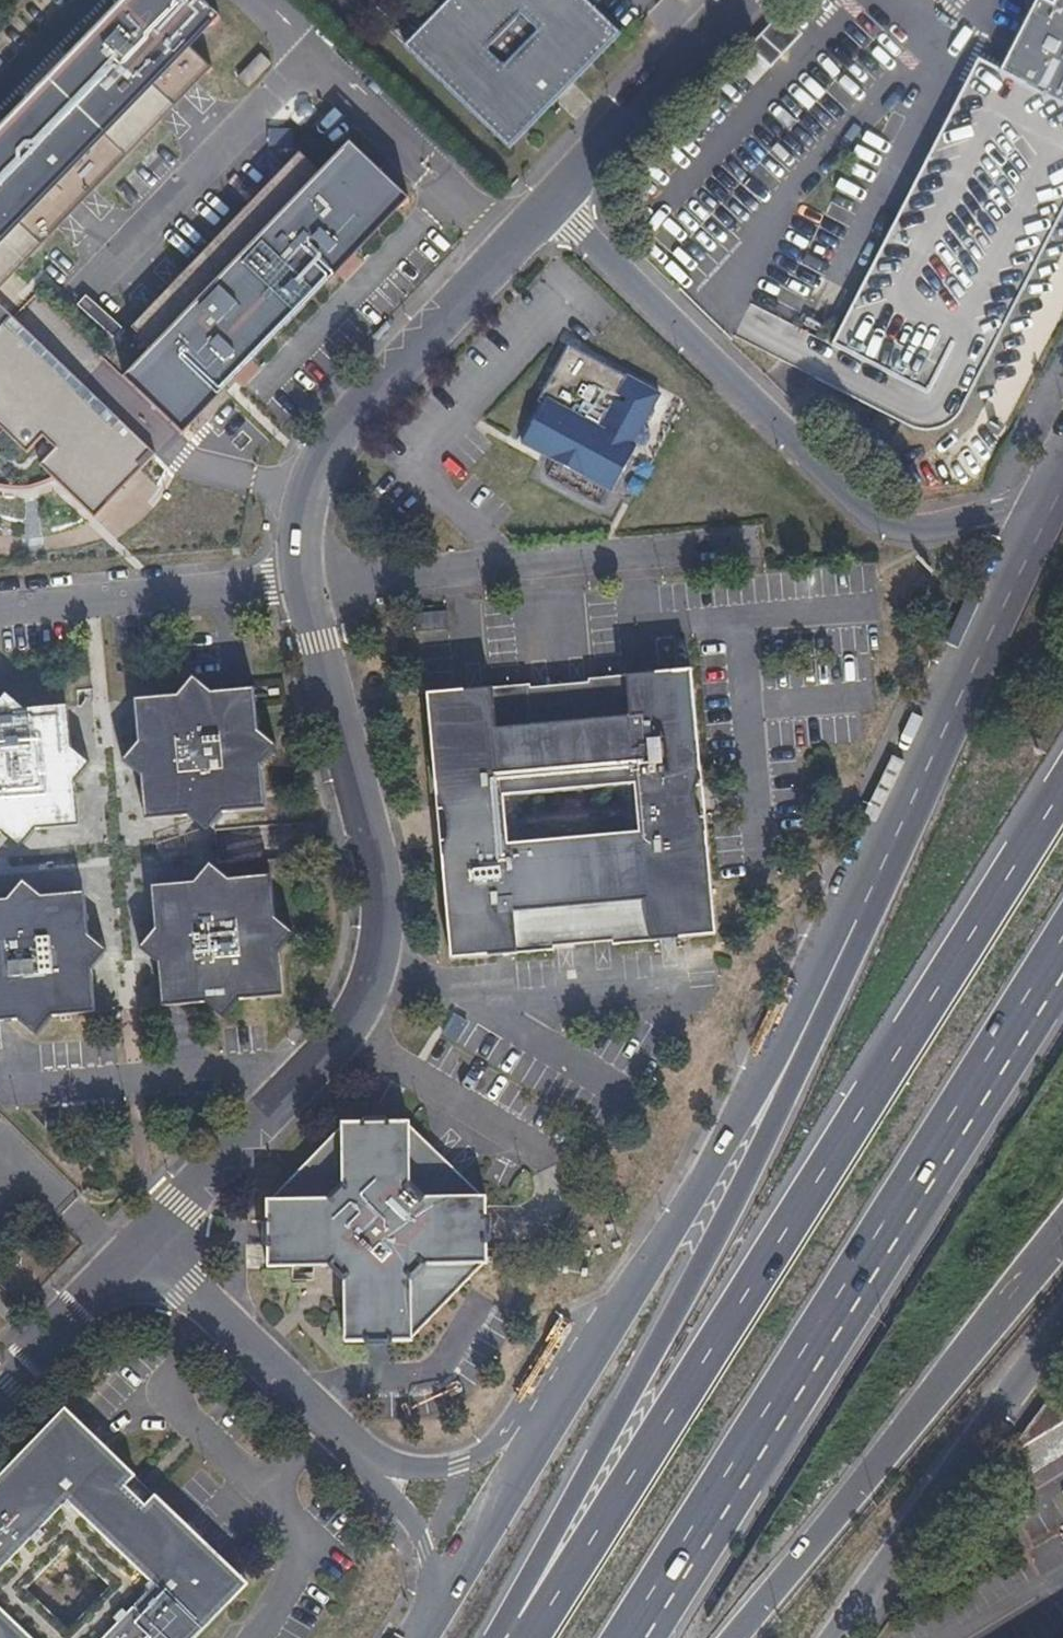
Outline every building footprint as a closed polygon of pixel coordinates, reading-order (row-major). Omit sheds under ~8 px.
[(188,45),(217,14),(202,0),(118,0),(0,122),(0,242),(188,45)] [(580,0),(449,0),(406,44),(509,147),(616,36),(580,0)] [(978,58),(815,377),(914,429),(924,432),(938,430),(951,424),(959,415),(1019,296),(1062,209),(1062,0),(1053,0),(1052,2),(1049,0),(1037,0),(999,68),(978,58)] [(781,12),(749,47),(771,66),(801,31),(781,12)] [(0,242),(0,284),(209,65),(188,45),(0,242)] [(317,168),(148,342),(120,373),(179,430),(406,193),(347,137),(317,168)] [(127,322),(148,342),(317,168),(296,148),(127,322)] [(22,449),(37,433),(49,444),(34,460),(90,512),(150,449),(0,305),(0,428),(22,449)] [(542,397),(529,425),(522,439),(614,486),(635,444),(631,442),(660,385),(565,337),(537,394),(542,397)] [(522,421),(529,425),(542,397),(537,394),(522,421)] [(432,685),(455,951),(720,931),(716,882),(700,664),(690,665),(644,668),(618,670),(591,673),(518,678),(490,680),(449,683),(432,685)] [(262,731),(258,685),(214,688),(199,675),(184,691),(139,696),(143,738),(128,756),(146,769),(150,814),(191,810),(210,825),(225,807),(268,804),(264,763),(279,746),(262,731)] [(73,700),(31,704),(13,687),(0,704),(0,826),(5,825),(23,841),(39,822),(82,821),(79,776),(95,758),(77,743),(73,700)] [(277,915),(273,869),(229,873),(213,858),(197,876),(155,879),(158,923),(142,942),(161,958),(165,999),(204,995),(224,1012),(239,993),(283,990),(280,946),(294,930),(277,915)] [(87,884),(43,887),(26,874),(12,890),(0,891),(0,1012),(19,1010),(38,1026),(54,1008),(96,1005),(93,962),(108,944),(91,929),(87,884)] [(354,1340),(416,1338),(416,1275),(429,1260),(495,1255),(494,1229),(493,1191),(426,1194),(411,1184),(413,1114),(349,1118),(349,1183),(335,1201),(269,1201),(273,1262),(338,1262),(354,1279),(354,1340)] [(426,1194),(493,1191),(413,1114),(411,1184),(426,1194)] [(349,1118),(269,1201),(335,1201),(349,1183),(349,1118)] [(416,1275),(416,1338),(495,1255),(429,1260),(416,1275)] [(1062,1381),(1006,1456),(1007,1457),(1062,1422),(1062,1381)] [(0,1478),(0,1637),(194,1637),(245,1585),(65,1411),(0,1478)] [(1007,1457),(1022,1480),(1062,1454),(1062,1422),(1007,1457)]
